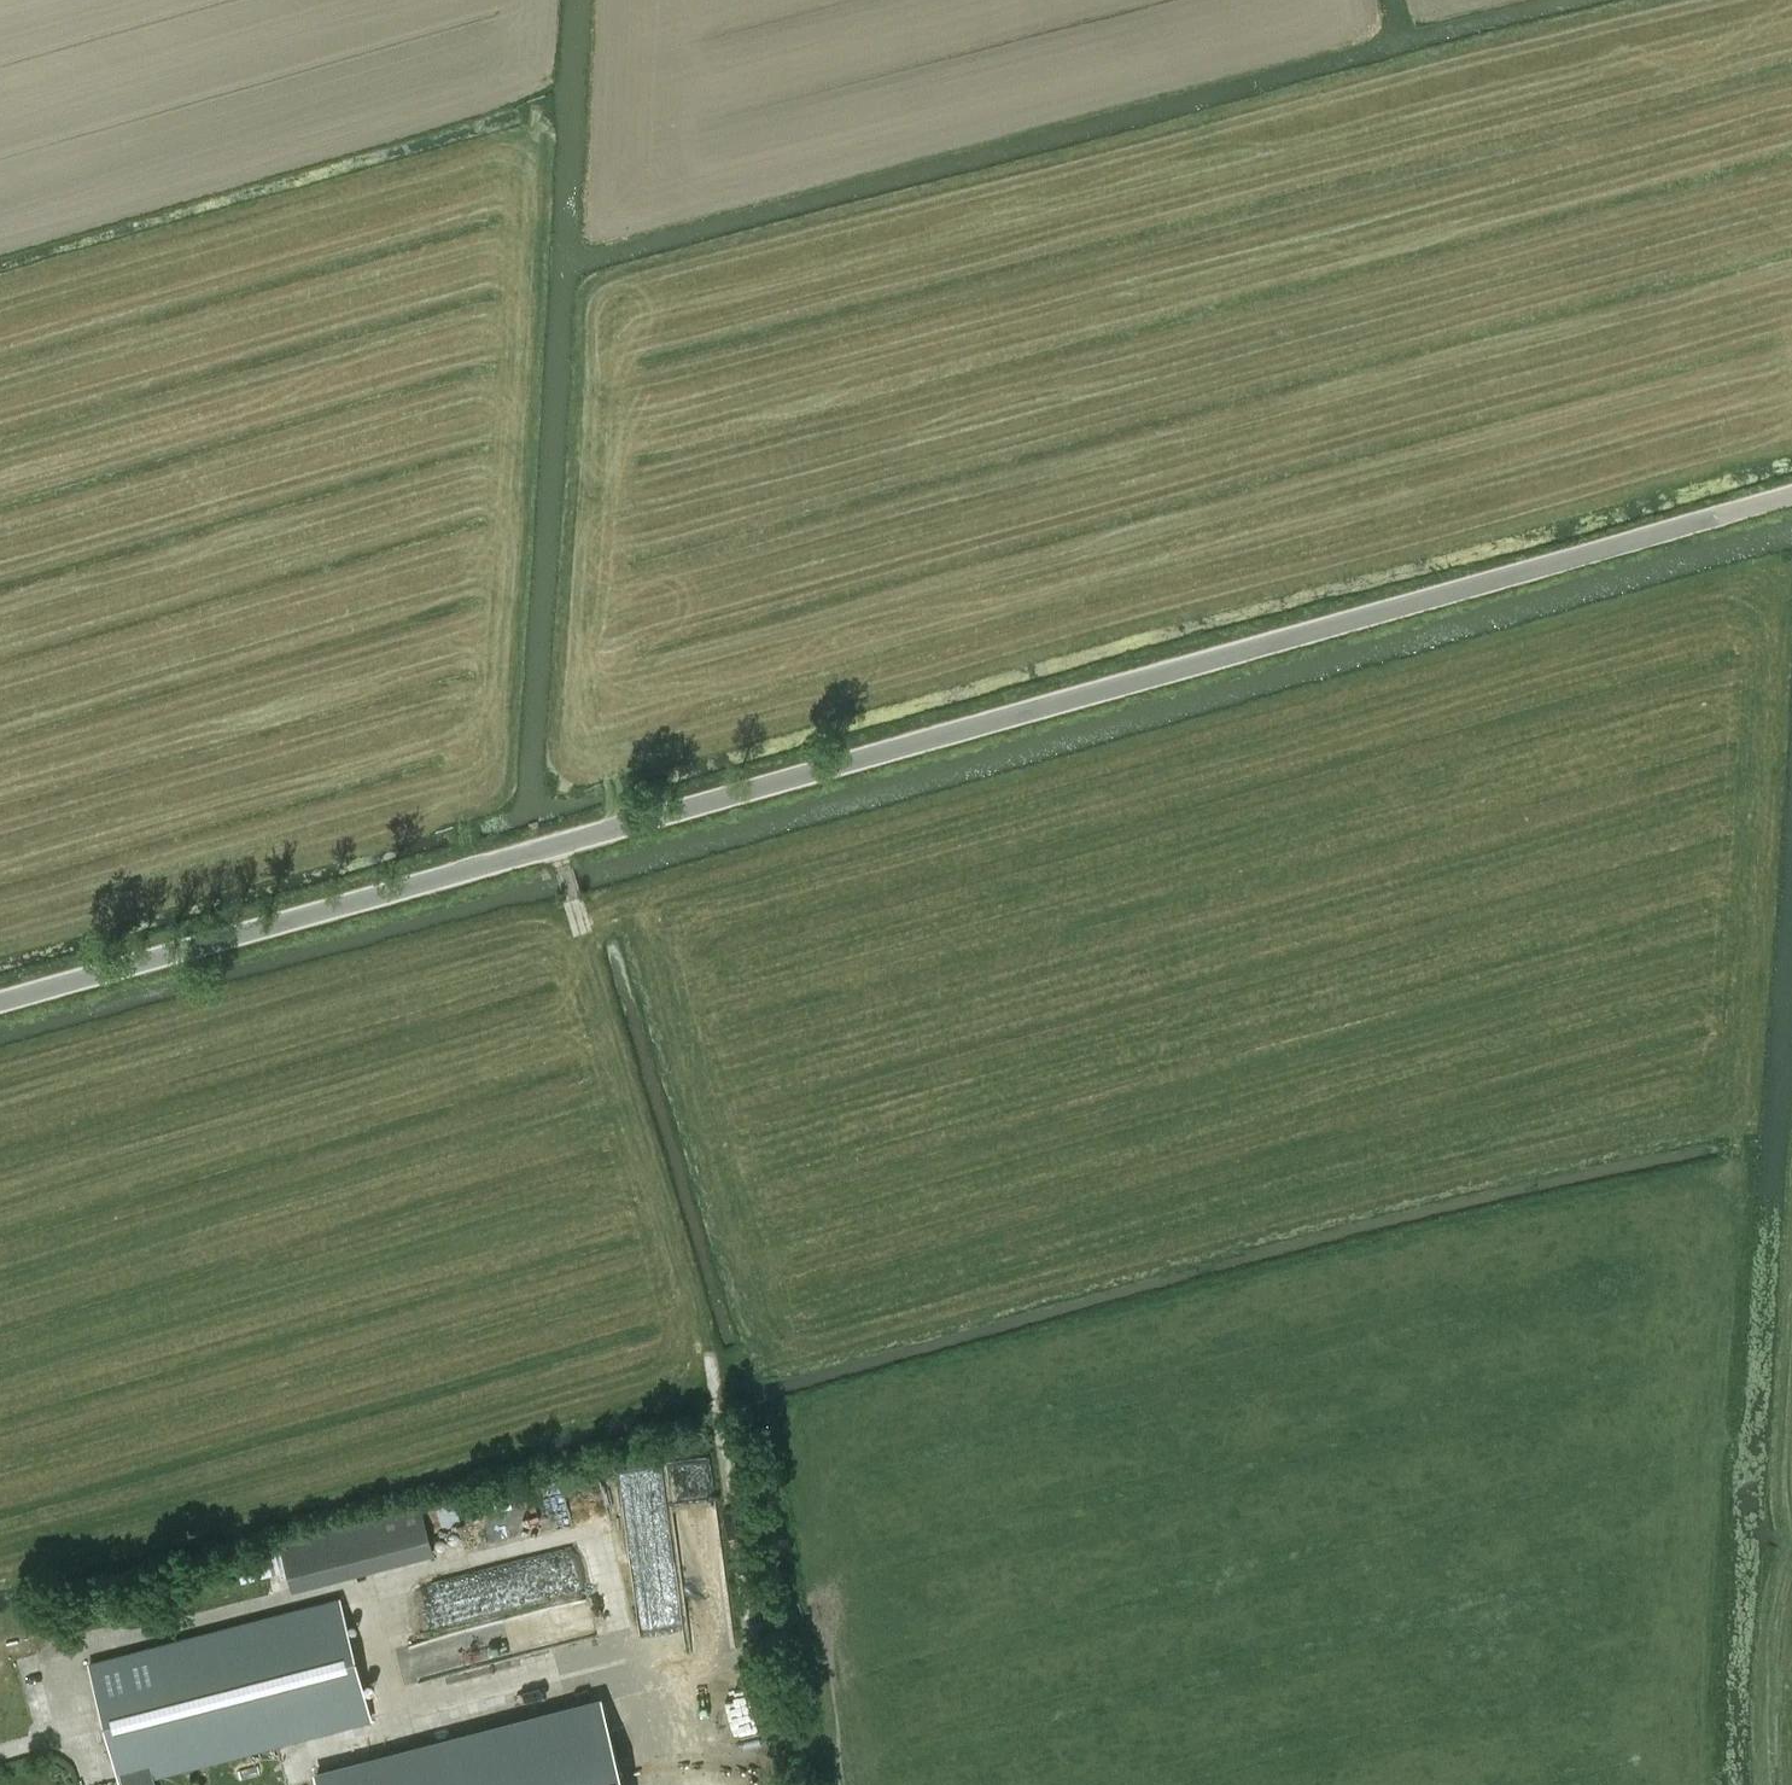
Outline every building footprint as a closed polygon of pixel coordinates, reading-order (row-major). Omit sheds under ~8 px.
[(709,1458),(621,1469),(641,1615),(675,1610),(673,1592),(678,1591),(674,1564),(670,1565),(663,1513),(716,1506),(709,1458)] [(422,1502),(383,1513),(396,1563),(435,1553),(422,1502)] [(332,1579),(319,1529),(279,1540),(292,1590),(332,1579)] [(432,1579),(442,1622),(501,1608),(495,1583),(510,1580),(506,1562),(432,1579)] [(562,1566),(566,1591),(577,1589),(573,1564),(562,1566)] [(123,1783),(123,1784),(157,1784),(154,1775),(372,1717),(340,1596),(87,1663),(120,1783),(123,1783)] [(344,1775),(347,1784),(709,1784),(688,1690),(344,1775)]
